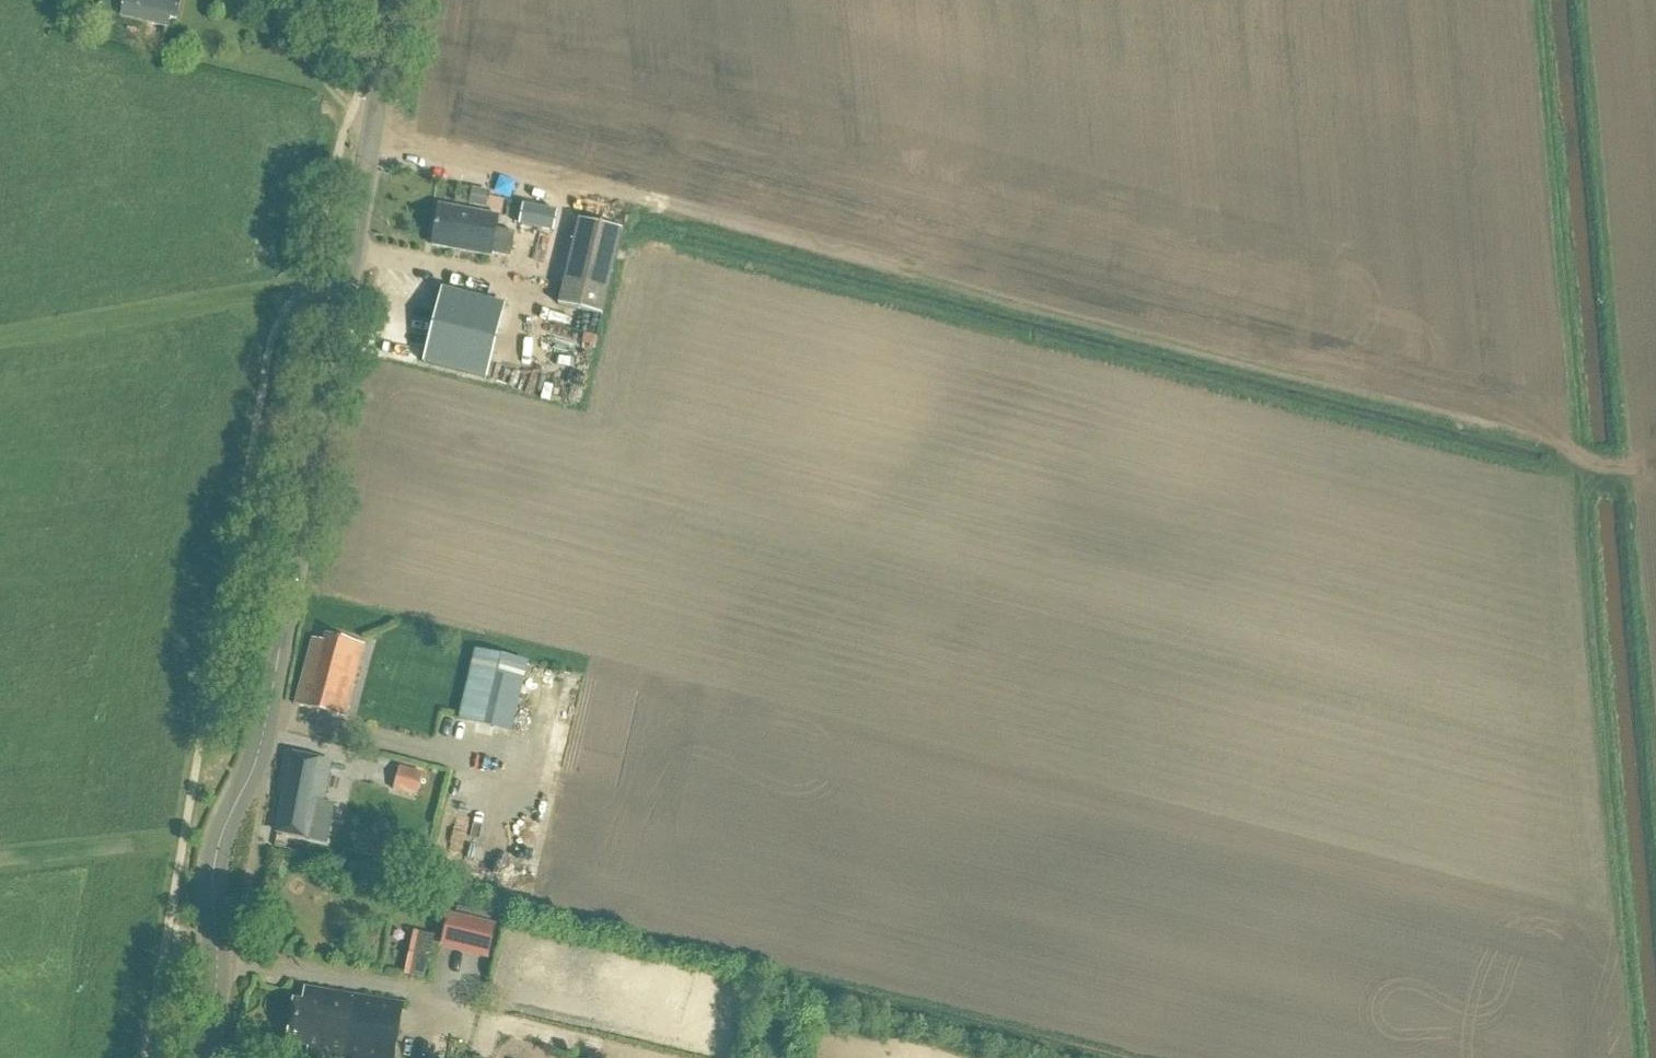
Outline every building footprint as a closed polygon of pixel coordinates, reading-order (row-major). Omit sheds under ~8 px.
[(123,17),(168,27),(170,18),(177,20),(181,0),(127,0),(123,17)] [(485,210),(490,192),(472,188),(467,205),(485,210)] [(518,228),(552,231),(555,209),(520,205),(518,228)] [(497,231),(499,217),(440,206),(432,247),(492,258),(492,256),(511,259),(515,234),(497,231)] [(579,221),(559,306),(602,316),(623,231),(579,221)] [(506,307),(442,291),(423,364),(487,380),(506,307)] [(313,639),(295,706),(345,719),(365,644),(327,633),(325,642),(313,639)] [(477,648),(459,720),(513,733),(530,661),(477,648)] [(326,794),(332,762),(288,754),(280,796),(285,797),(278,833),(308,839),(329,843),(336,805),(318,801),(320,793),(326,794)] [(397,766),(392,790),(417,795),(422,770),(397,766)] [(496,928),(449,917),(442,947),(489,958),(496,928)] [(411,930),(401,974),(425,979),(434,935),(411,930)] [(286,1042),(309,1046),(308,1051),(347,1057),(395,1057),(405,1004),(307,987),(305,1001),(294,999),(286,1042)]
